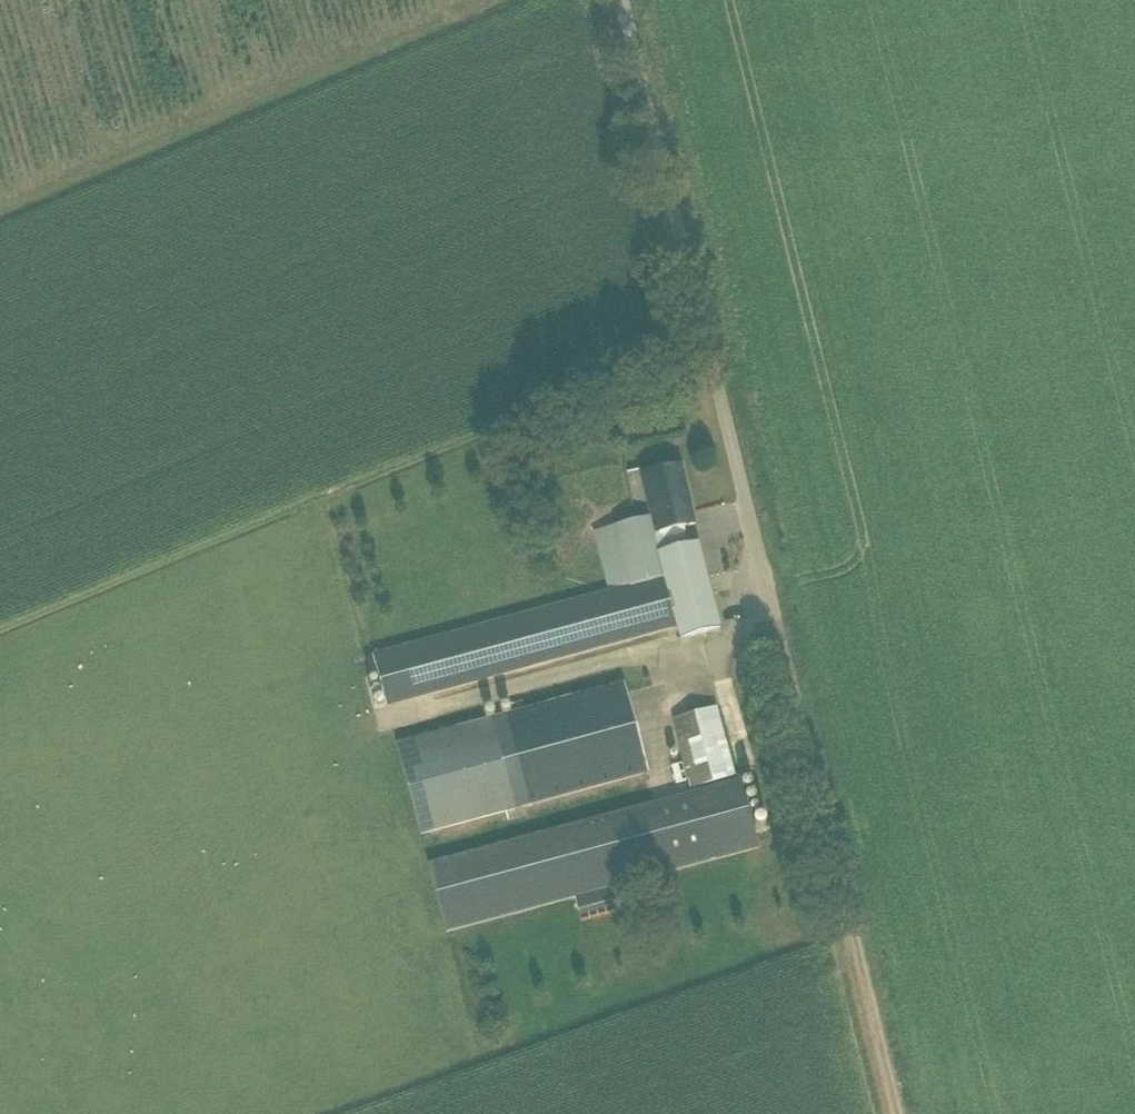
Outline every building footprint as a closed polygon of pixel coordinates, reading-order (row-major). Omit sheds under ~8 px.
[(678,638),(698,635),(720,630),(697,543),(675,549),(657,552),(653,534),(694,525),(680,465),(639,475),(649,518),(614,527),(617,539),(596,545),(608,591),(371,655),(386,709),(676,631),(678,638)] [(648,774),(624,683),(396,744),(420,836),(648,774)] [(690,790),(736,777),(717,706),(671,718),(690,790)] [(692,793),(429,864),(430,866),(448,933),(453,931),(575,898),(581,921),(615,912),(627,909),(627,908),(621,886),(711,862),(758,849),(757,845),(739,780),(692,793)]
